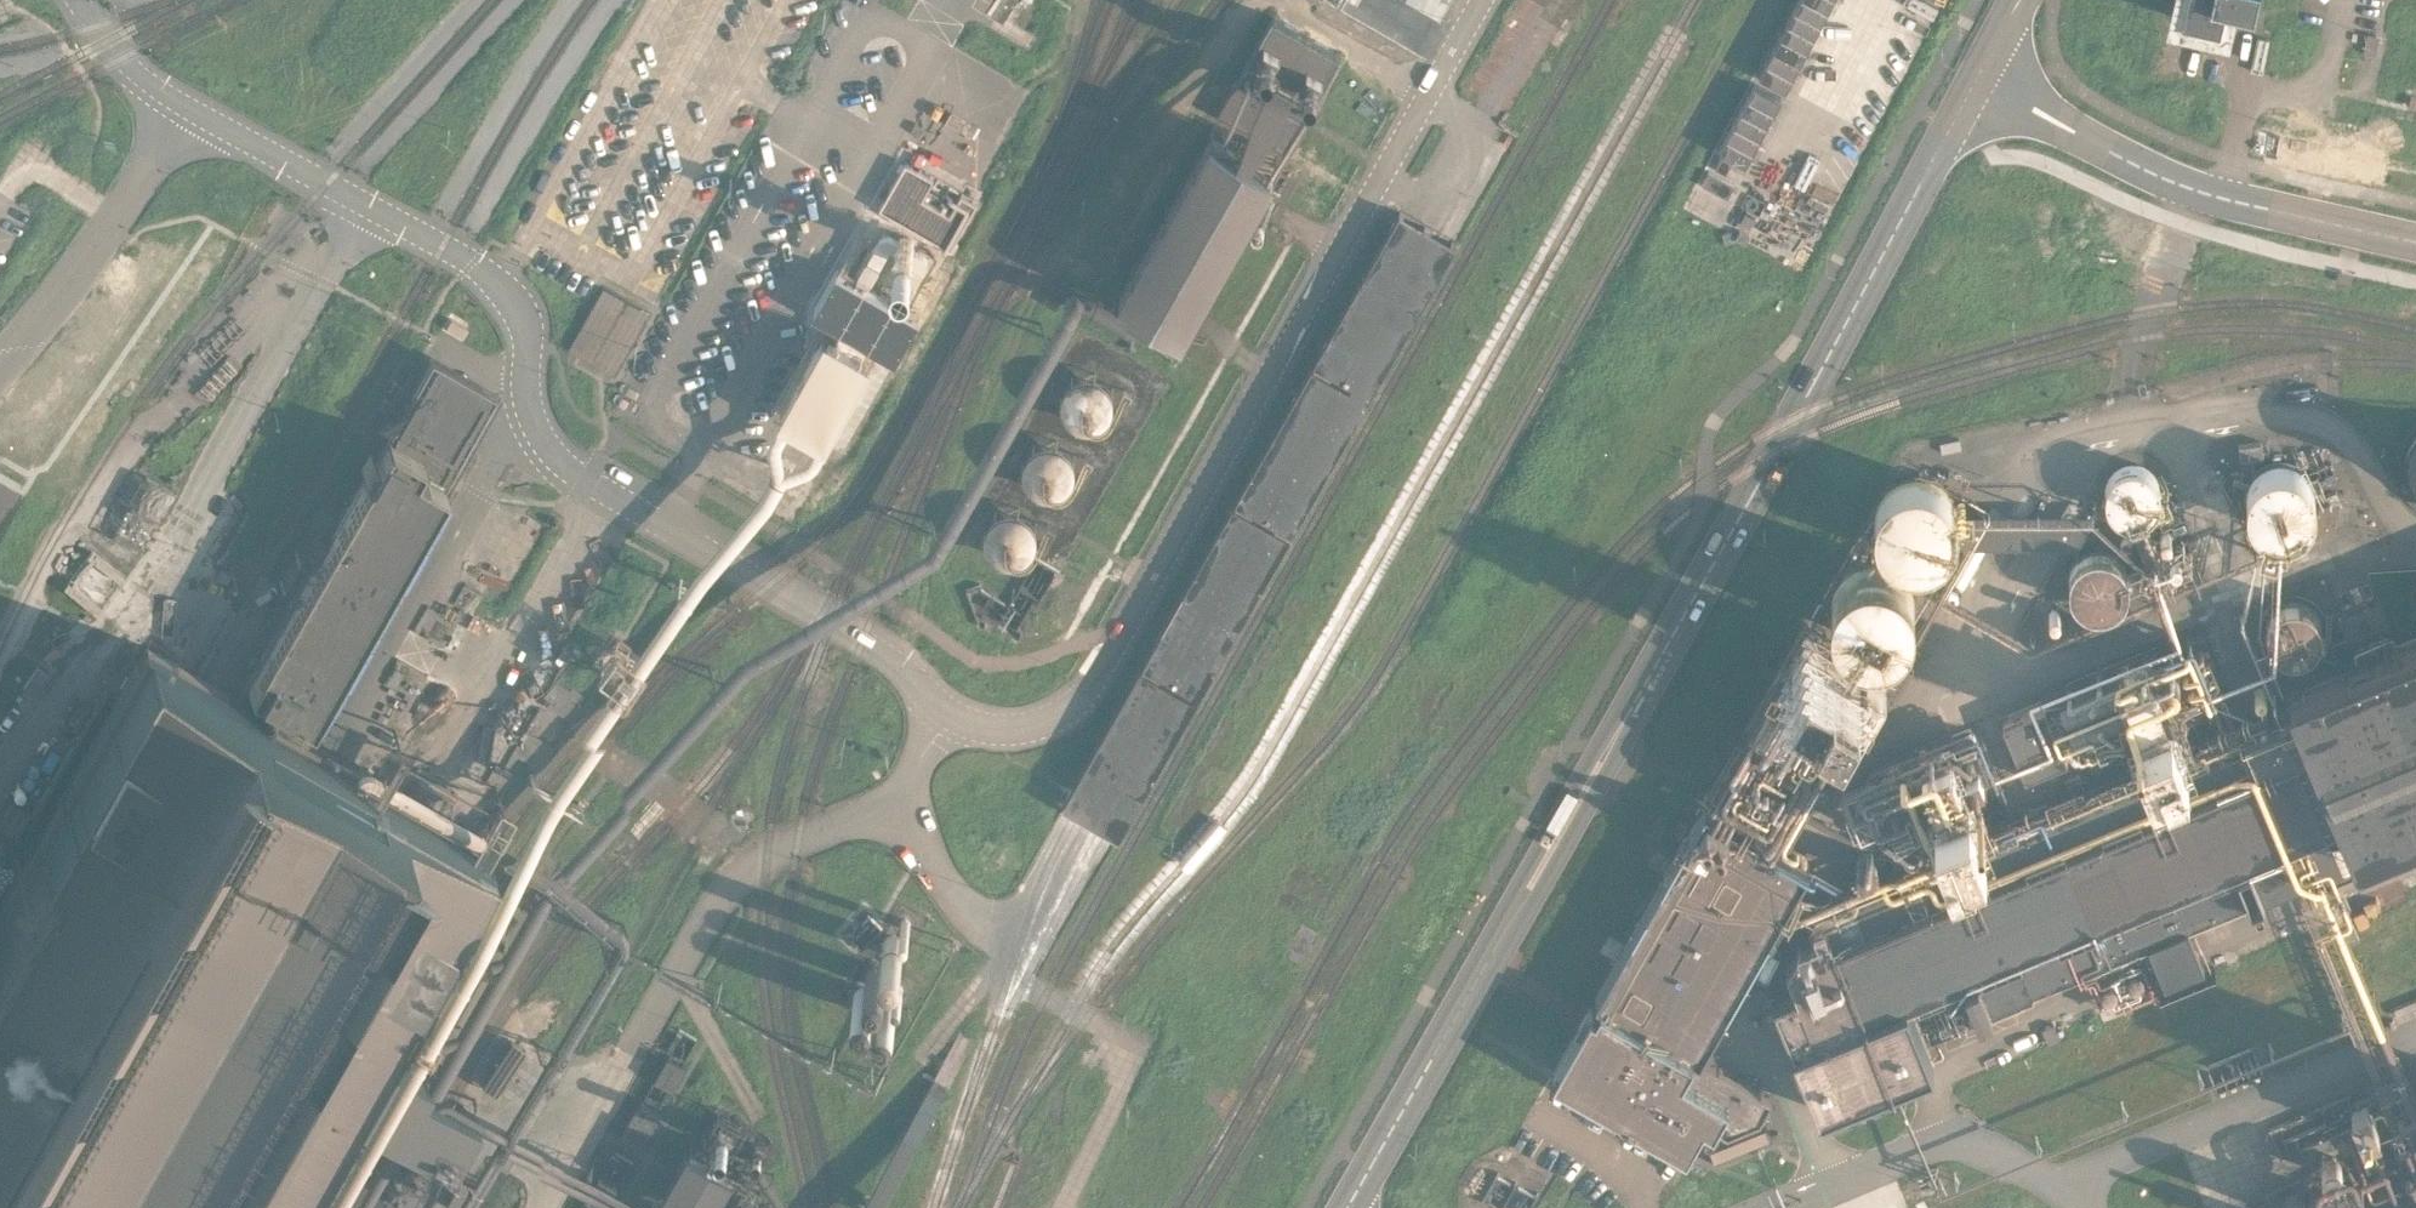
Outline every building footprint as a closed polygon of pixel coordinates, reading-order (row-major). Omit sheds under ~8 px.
[(1039,3),(1033,0),(1005,0),(995,19),(1022,34),(1039,3)] [(1758,74),(1784,87),(1831,0),(1797,0),(1758,74)] [(2171,16),(2224,28),(2230,0),(2251,5),(2252,0),(2174,0),(2171,16)] [(1216,113),(1282,150),(1302,114),(1338,53),(1272,15),(1237,77),(1216,113)] [(1753,82),(1718,148),(1744,162),(1779,96),(1753,82)] [(1398,211),(1362,276),(1349,298),(1097,741),(1062,802),(1076,810),(1102,825),(1117,834),(1163,754),(1176,730),(1414,313),(1454,242),(1398,211)] [(614,374),(648,313),(601,287),(567,348),(613,374),(614,374)] [(1112,403),(1113,402),(1111,394),(1106,386),(1100,382),(1096,380),(1090,379),(1083,380),(1080,381),(1072,386),(1068,393),(1066,402),(1067,411),(1072,418),(1079,424),(1088,426),(1097,424),(1101,422),(1105,419),(1110,413),(1112,409),(1112,403)] [(445,1159),(455,1142),(473,1109),(470,1108),(466,1105),(456,1100),(450,1096),(442,1092),(438,1089),(432,1086),(426,1082),(411,1074),(417,1063),(425,1067),(448,1026),(450,1024),(456,1013),(459,1008),(484,963),(487,959),(499,938),(493,935),(452,911),(442,905),(465,863),(480,837),(479,837),(442,815),(451,799),(416,779),(407,796),(384,783),(379,780),(355,766),(335,755),(315,744),(313,742),(306,738),(299,734),(308,719),(312,711),(329,682),(386,580),(425,512),(428,507),(428,506),(441,483),(448,472),(459,453),(423,433),(441,402),(413,386),(394,420),(386,435),(385,434),(385,435),(384,436),(385,436),(383,440),(379,447),(378,448),(375,454),(338,518),(329,534),(312,564),(258,659),(252,656),(247,666),(253,669),(245,683),(271,698),(262,713),(236,698),(215,686),(200,678),(194,674),(168,659),(144,646),(141,652),(127,676),(115,697),(15,874),(13,878),(0,900),(0,1207),(416,1207),(445,1159)] [(1074,471),(1074,470),(1072,462),(1068,454),(1061,448),(1052,446),(1047,446),(1042,447),(1034,451),(1030,455),(1028,459),(1026,464),(1025,469),(1026,478),(1031,485),(1034,488),(1038,492),(1047,494),(1056,494),(1062,491),(1066,488),(1069,484),(1072,480),(1074,471)] [(2160,490),(2160,489),(2160,484),(2158,479),(2153,471),(2145,465),(2139,463),(2135,462),(2129,462),(2124,463),(2119,466),(2114,469),(2110,474),(2108,478),(2105,488),(2106,494),(2107,499),(2109,504),(2112,508),(2117,512),(2121,514),(2127,516),(2132,517),(2142,515),(2147,513),(2152,510),(2155,505),(2158,501),(2160,495),(2160,490)] [(2313,497),(2313,496),(2313,490),(2311,483),(2307,477),(2303,472),(2296,467),(2291,465),(2285,463),(2279,463),(2269,465),(2263,468),(2257,472),(2252,477),(2249,483),(2247,489),(2247,496),(2247,501),(2249,508),(2252,514),(2256,520),(2261,524),(2266,526),(2273,529),(2278,530),(2284,529),(2290,528),(2296,525),(2302,521),(2306,517),(2310,511),(2312,505),(2313,497)] [(1871,538),(1942,563),(1967,493),(1895,469),(1871,538)] [(0,473),(0,516),(18,484),(0,473)] [(1033,535),(1033,534),(1032,526),(1027,519),(1020,513),(1016,512),(1011,511),(1002,513),(996,517),(992,520),(990,525),(988,533),(989,541),(991,545),(993,549),(996,552),(1000,555),(1009,557),(1017,556),(1025,552),(1031,544),(1033,535)] [(1918,622),(1894,549),(1830,570),(1854,643),(1918,622)] [(2127,578),(2127,577),(2127,572),(2125,567),(2120,558),(2115,554),(2111,551),(2101,549),(2096,549),(2088,550),(2079,556),(2075,561),(2072,566),(2070,572),(2070,577),(2070,583),(2072,588),(2074,592),(2078,598),(2087,604),(2092,605),(2097,606),(2104,605),(2110,604),(2118,598),(2122,594),(2125,589),(2127,583),(2127,578)] [(2329,608),(2329,607),(2328,600),(2326,595),(2321,588),(2312,582),(2306,581),(2301,580),(2295,581),(2291,583),(2283,589),(2278,597),(2276,607),(2278,617),(2280,621),(2284,626),(2292,631),(2301,634),(2308,633),(2313,631),(2321,626),(2323,623),(2327,618),(2329,608)] [(2378,604),(2342,618),(2338,620),(2347,640),(2386,623),(2378,604)] [(1870,653),(1809,618),(1749,724),(1787,745),(1795,750),(1804,755),(1825,719),(1828,721),(1828,722),(1852,736),(1868,709),(1867,708),(1891,665),(1889,663),(1870,653)] [(2353,661),(2344,638),(2321,648),(2330,671),(2288,688),(2297,711),(1984,840),(1815,909),(1807,924),(1811,935),(1797,941),(1785,962),(1787,967),(1796,986),(1771,996),(1818,1109),(1933,1063),(1905,997),(1928,987),(1929,988),(1934,985),(1948,1021),(2005,998),(2004,997),(2138,942),(2158,989),(2213,966),(2194,919),(2248,897),(2249,900),(2298,880),(2303,892),(2362,867),(2354,848),(2359,846),(2400,829),(2406,845),(2409,843),(2415,841),(2415,636),(2353,661)] [(2175,650),(2075,691),(2090,727),(2190,686),(2175,650)] [(2213,687),(2197,650),(2185,655),(2200,692),(2213,687)] [(2295,667),(2300,679),(2324,669),(2319,657),(2295,667)] [(2023,776),(2031,796),(2052,787),(2045,767),(2066,759),(2061,746),(2077,740),(2059,697),(2036,707),(2034,701),(2001,715),(2003,720),(2000,721),(2023,776)] [(2144,762),(2185,745),(2168,705),(2128,721),(2144,762)] [(1867,773),(1884,814),(1988,771),(1972,730),(1867,773)] [(1784,753),(1749,733),(1718,787),(1749,804),(1754,808),(1773,818),(1775,820),(1785,825),(1786,824),(1792,813),(1816,772),(1816,771),(1793,758),(1784,753)] [(1965,788),(1926,804),(1943,844),(1982,828),(1965,788)] [(1808,863),(1737,822),(1704,804),(1594,996),(1599,998),(1594,1006),(1590,1004),(1552,1071),(1685,1147),(1702,1116),(1726,1130),(1759,1116),(1771,1095),(1704,1058),(1699,1067),(1690,1063),(1696,1054),(1699,1055),(1769,931),(1808,863)] [(685,1064),(666,1054),(652,1079),(671,1090),(685,1064)] [(2365,1097),(2349,1103),(2361,1132),(2377,1125),(2365,1097)] [(641,1098),(621,1134),(640,1145),(660,1109),(641,1098)] [(897,1114),(893,1122),(902,1126),(906,1119),(897,1114)] [(2396,1137),(2415,1187),(2415,1129),(2396,1137)] [(734,1160),(684,1139),(661,1193),(697,1207),(714,1207),(734,1160)] [(597,1175),(585,1197),(603,1207),(615,1186),(597,1175)]
